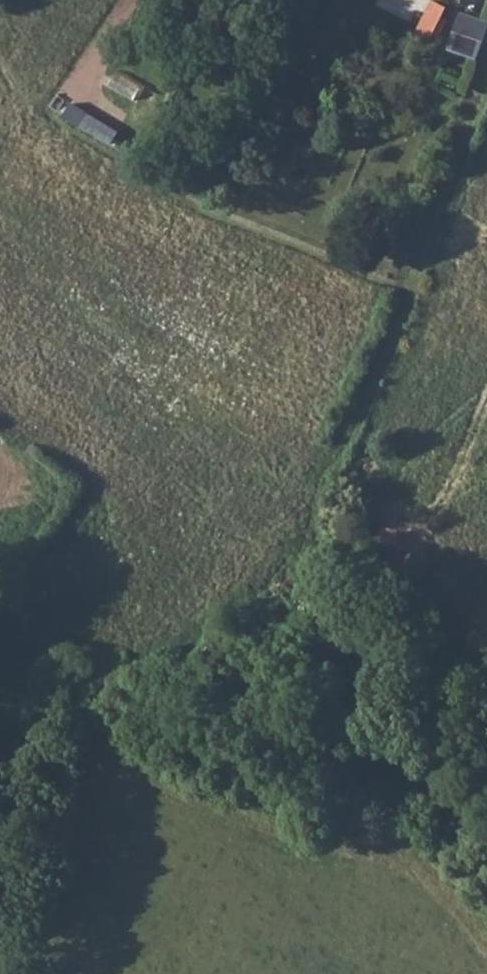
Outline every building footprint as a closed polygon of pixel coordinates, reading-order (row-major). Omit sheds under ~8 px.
[(421,29),(434,36),(447,10),(434,4),(421,29)] [(486,27),(486,24),(459,15),(448,50),(476,60),(477,58),(486,27)]
